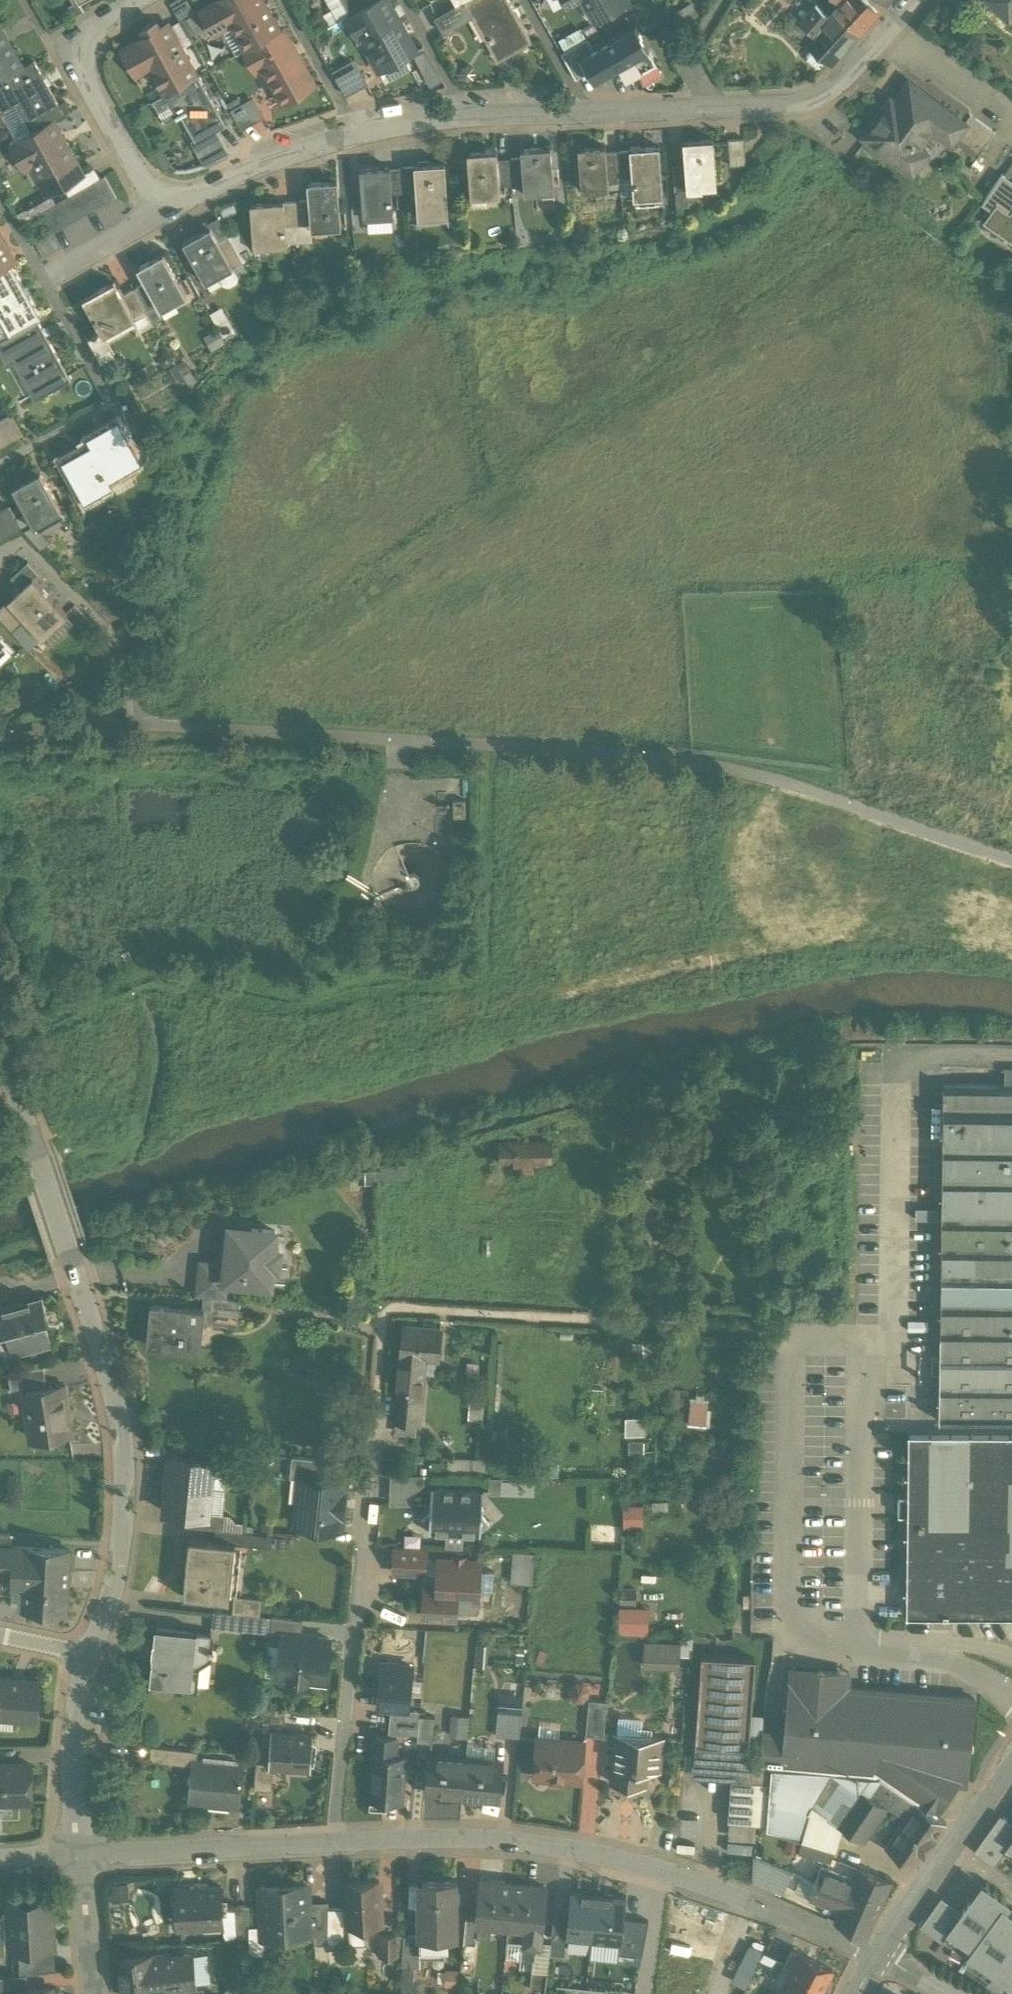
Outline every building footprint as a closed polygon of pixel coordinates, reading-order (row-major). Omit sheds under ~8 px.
[(200,9),(211,27),(232,15),(250,45),(279,29),(263,0),(216,0),(200,9)] [(350,12),(370,0),(343,0),(350,12)] [(348,13),(357,30),(362,27),(384,66),(415,48),(389,0),(370,0),(350,12),(348,13)] [(464,0),(472,15),(477,12),(489,34),(487,35),(500,57),(531,39),(510,0),(465,0),(464,0)] [(600,10),(594,13),(594,14),(619,0),(594,0),(600,10)] [(865,0),(838,0),(841,2),(835,8),(859,31),(877,11),(865,0)] [(1004,16),(1011,8),(1011,0),(987,0),(1004,16)] [(835,8),(829,15),(815,3),(800,20),(813,32),(806,40),(812,46),(826,58),(830,62),(859,31),(835,8)] [(196,76),(167,23),(122,49),(136,75),(149,68),(163,94),(196,76)] [(657,61),(635,23),(594,46),(580,54),(588,70),(593,79),(617,65),(625,79),(657,61)] [(314,83),(282,27),(279,29),(250,45),(243,49),(252,65),(261,60),(284,100),(314,83)] [(0,79),(21,67),(0,29),(0,78),(0,79)] [(561,51),(576,76),(588,70),(580,54),(594,46),(588,36),(561,51)] [(826,58),(812,46),(806,53),(806,57),(815,65),(819,65),(826,58)] [(17,93),(21,100),(18,102),(33,129),(52,118),(63,112),(34,60),(0,79),(0,103),(17,93)] [(343,64),(332,71),(345,93),(356,87),(343,64)] [(196,76),(163,94),(176,117),(180,115),(195,141),(225,125),(197,75),(196,76)] [(909,81),(887,111),(883,108),(863,135),(912,170),(925,151),(913,143),(929,122),(952,139),(965,122),(964,122),(909,81)] [(17,93),(0,103),(0,109),(16,139),(33,129),(18,102),(21,100),(17,93)] [(252,121),(241,103),(230,109),(241,128),(252,121)] [(995,132),(970,114),(964,122),(965,122),(952,139),(977,157),(995,132)] [(83,173),(52,118),(33,129),(16,139),(14,140),(29,166),(37,162),(52,190),(83,173)] [(713,135),(683,137),(685,160),(687,185),(717,183),(713,135)] [(742,135),(727,137),(729,161),(744,160),(742,135)] [(605,142),(577,144),(581,187),(608,185),(607,172),(605,148),(605,142)] [(659,142),(629,144),(629,146),(631,173),(633,194),(663,192),(659,142)] [(550,143),(520,146),(521,154),(523,180),(524,191),(554,188),(550,143)] [(629,146),(617,147),(619,171),(619,174),(631,173),(629,146)] [(617,147),(605,148),(607,172),(619,171),(617,147)] [(497,148),(467,150),(470,195),(500,192),(499,182),(497,156),(497,148)] [(521,154),(509,155),(511,181),(523,180),(521,154)] [(509,155),(497,156),(499,182),(511,181),(509,155)] [(444,160),(414,162),(414,163),(416,189),(418,215),(420,215),(419,209),(447,207),(447,213),(448,213),(444,160)] [(685,160),(673,161),(675,186),(687,185),(685,160)] [(414,163),(402,164),(404,190),(416,189),(414,163)] [(389,164),(359,166),(363,214),(393,211),(391,191),(390,165),(389,164)] [(402,164),(390,165),(391,191),(404,190),(402,164)] [(981,203),(991,210),(1011,225),(1011,181),(1002,174),(981,203)] [(105,175),(93,181),(105,202),(116,196),(105,175)] [(337,178),(307,181),(308,198),(310,222),(311,228),(341,225),(337,178)] [(105,202),(93,181),(83,187),(95,208),(105,202)] [(95,208),(83,187),(72,193),(84,214),(95,208)] [(84,214),(72,193),(62,199),(74,220),(84,214)] [(308,198),(296,199),(298,223),(310,222),(308,198)] [(62,199),(52,205),(63,225),(74,220),(62,199)] [(283,199),(250,202),(253,246),(287,243),(285,224),(283,200),(283,199)] [(296,199),(283,200),(285,224),(298,223),(296,199)] [(52,205),(40,211),(52,232),(63,225),(52,205)] [(991,210),(983,222),(1011,243),(1011,225),(991,210)] [(210,226),(218,240),(228,235),(218,216),(208,222),(210,226)] [(218,240),(210,226),(183,241),(206,281),(233,266),(218,240)] [(243,260),(228,235),(218,240),(233,266),(243,260)] [(10,263),(14,261),(0,237),(0,269),(10,263)] [(186,295),(162,253),(136,267),(144,281),(156,303),(158,304),(172,297),(174,301),(186,295)] [(10,263),(0,269),(0,318),(9,335),(37,319),(41,317),(10,263)] [(121,294),(113,280),(82,297),(103,334),(134,317),(133,315),(121,294)] [(156,303),(144,281),(134,287),(146,309),(156,303)] [(146,309),(134,287),(121,294),(133,315),(146,309)] [(37,319),(9,335),(0,340),(0,353),(4,361),(6,360),(5,360),(15,354),(39,396),(71,379),(37,319)] [(0,419),(0,422),(10,440),(22,434),(10,413),(0,419)] [(118,417),(87,434),(91,442),(110,476),(141,458),(118,417)] [(10,440),(0,422),(0,446),(10,440)] [(110,476),(91,442),(62,458),(82,493),(96,485),(99,490),(113,482),(110,476)] [(61,508),(40,470),(12,485),(34,524),(61,508)] [(9,504),(0,509),(0,514),(9,531),(21,525),(9,504)] [(9,531),(0,514),(0,537),(9,531)] [(68,612),(34,575),(38,571),(28,559),(11,575),(21,585),(7,598),(24,616),(42,635),(43,635),(39,631),(63,609),(67,613),(68,612)] [(7,598),(0,605),(0,615),(12,628),(24,616),(7,598)] [(1001,1068),(1000,1084),(943,1084),(940,1358),(931,1358),(931,1366),(931,1375),(939,1375),(939,1413),(935,1413),(935,1417),(939,1417),(939,1421),(1011,1422),(1011,1068),(1001,1068)] [(548,1142),(500,1142),(501,1162),(517,1162),(517,1152),(533,1152),(533,1162),(549,1161),(548,1142)] [(404,1162),(377,1165),(377,1172),(377,1178),(405,1177),(404,1162)] [(377,1178),(377,1172),(365,1172),(365,1184),(377,1184),(377,1178)] [(276,1229),(230,1224),(226,1265),(224,1278),(270,1283),(272,1264),(278,1264),(280,1248),(274,1248),(276,1229)] [(223,1297),(224,1278),(226,1265),(202,1262),(198,1295),(212,1296),(223,1297)] [(0,1306),(0,1329),(6,1327),(11,1346),(30,1341),(31,1347),(50,1342),(44,1317),(47,1316),(42,1296),(2,1306),(0,1306)] [(223,1297),(212,1296),(210,1312),(238,1315),(240,1299),(223,1297)] [(192,1308),(152,1304),(148,1344),(199,1349),(202,1323),(203,1323),(205,1308),(192,1307),(192,1308)] [(928,1320),(908,1319),(907,1331),(928,1331),(928,1320)] [(403,1326),(394,1420),(418,1423),(424,1357),(439,1358),(442,1329),(403,1326)] [(44,1366),(8,1371),(11,1388),(46,1382),(44,1366)] [(66,1385),(25,1392),(25,1394),(22,1398),(25,1413),(29,1416),(32,1439),(69,1433),(65,1408),(68,1407),(69,1404),(66,1385)] [(625,1434),(644,1435),(645,1419),(625,1419),(625,1434)] [(909,1434),(909,1438),(908,1489),(908,1493),(908,1504),(908,1517),(908,1520),(907,1616),(918,1616),(923,1616),(933,1617),(961,1617),(1011,1617),(1011,1435),(939,1434),(909,1434)] [(231,1450),(196,1447),(194,1458),(213,1460),(213,1464),(230,1466),(231,1450)] [(194,1458),(169,1456),(168,1475),(166,1475),(166,1484),(210,1488),(213,1464),(213,1460),(194,1458)] [(328,1460),(292,1456),(290,1477),(300,1478),(300,1477),(326,1479),(328,1460)] [(485,1462),(448,1461),(448,1474),(485,1475),(485,1462)] [(423,1476),(411,1475),(411,1487),(419,1488),(423,1484),(423,1476)] [(326,1479),(300,1477),(300,1478),(295,1525),(340,1529),(342,1508),(343,1508),(344,1498),(343,1498),(345,1481),(326,1479)] [(501,1479),(490,1478),(489,1491),(501,1491),(501,1479)] [(210,1488),(166,1484),(165,1492),(166,1492),(164,1512),(189,1514),(208,1516),(208,1512),(210,1488)] [(457,1489),(433,1488),(433,1487),(431,1487),(430,1512),(422,1520),(429,1528),(429,1532),(431,1532),(446,1533),(455,1533),(457,1489)] [(481,1490),(457,1489),(455,1533),(463,1534),(479,1534),(479,1535),(481,1535),(481,1531),(489,1523),(482,1515),(483,1490),(481,1490)] [(652,1502),(653,1510),(666,1509),(666,1513),(677,1513),(676,1501),(652,1502)] [(624,1507),(623,1526),(639,1526),(639,1507),(624,1507)] [(225,1514),(208,1512),(208,1516),(189,1514),(188,1526),(215,1529),(224,1530),(225,1514)] [(224,1530),(215,1529),(214,1541),(235,1543),(235,1544),(242,1545),(243,1532),(224,1530)] [(455,1533),(446,1533),(446,1547),(454,1548),(455,1533)] [(463,1534),(455,1533),(454,1548),(462,1548),(463,1534)] [(0,1534),(0,1546),(10,1547),(10,1535),(0,1534)] [(214,1541),(188,1539),(183,1596),(229,1601),(235,1544),(235,1543),(214,1541)] [(15,1546),(15,1547),(10,1547),(0,1546),(0,1562),(14,1564),(13,1585),(25,1586),(23,1608),(67,1611),(71,1550),(15,1546)] [(425,1547),(395,1546),(394,1572),(424,1573),(425,1547)] [(515,1552),(513,1582),(534,1583),(536,1554),(515,1552)] [(480,1563),(438,1560),(437,1590),(425,1589),(423,1616),(455,1618),(456,1604),(472,1604),(472,1600),(478,1600),(480,1563)] [(636,1590),(620,1590),(619,1603),(635,1603),(636,1590)] [(262,1599),(234,1596),(232,1613),(246,1615),(260,1616),(262,1599)] [(622,1607),(621,1635),(646,1636),(647,1608),(622,1607)] [(232,1613),(213,1611),(211,1627),(244,1631),(246,1615),(232,1613)] [(303,1620),(272,1617),(269,1645),(281,1646),(282,1634),(301,1636),(303,1620)] [(196,1632),(157,1628),(155,1642),(153,1641),(152,1655),(154,1655),(152,1681),(191,1684),(194,1656),(210,1657),(211,1652),(213,1653),(213,1647),(212,1647),(213,1635),(196,1634),(196,1632)] [(301,1636),(282,1634),(281,1646),(277,1676),(289,1678),(297,1688),(307,1679),(325,1681),(330,1639),(301,1636)] [(680,1645),(645,1643),(644,1659),(679,1661),(679,1656),(691,1657),(693,1639),(680,1638),(680,1645)] [(758,1781),(759,1765),(754,1765),(749,1749),(755,1659),(701,1656),(692,1776),(730,1779),(758,1781)] [(399,1663),(387,1662),(384,1664),(382,1664),(378,1707),(391,1708),(391,1709),(408,1710),(411,1667),(402,1666),(399,1663)] [(790,1682),(847,1688),(849,1673),(791,1667),(790,1682)] [(0,1678),(0,1716),(9,1717),(9,1718),(37,1720),(37,1719),(34,1718),(36,1701),(38,1701),(40,1681),(39,1681),(39,1682),(25,1681),(25,1680),(23,1680),(12,1679),(0,1678)] [(790,1682),(789,1682),(784,1731),(762,1729),(759,1765),(880,1778),(916,1803),(945,1824),(946,1823),(936,1816),(958,1786),(967,1786),(967,1783),(975,1700),(948,1698),(938,1697),(928,1696),(918,1695),(908,1694),(898,1693),(888,1692),(878,1691),(868,1690),(858,1689),(847,1688),(790,1682)] [(607,1701),(589,1699),(585,1735),(604,1737),(607,1701)] [(285,1711),(262,1708),(261,1721),(284,1723),(285,1711)] [(408,1710),(391,1709),(389,1725),(418,1727),(419,1716),(419,1711),(408,1710)] [(522,1714),(498,1711),(495,1735),(519,1738),(522,1714)] [(449,1735),(468,1737),(470,1715),(452,1713),(449,1735)] [(435,1717),(419,1716),(417,1735),(417,1741),(433,1743),(435,1717)] [(642,1720),(618,1718),(617,1733),(640,1735),(642,1720)] [(418,1727),(389,1725),(388,1737),(396,1737),(397,1733),(417,1735),(418,1727)] [(312,1736),(272,1733),(270,1765),(270,1766),(271,1766),(286,1767),(310,1769),(312,1736)] [(640,1735),(617,1733),(612,1783),(643,1786),(645,1769),(658,1770),(661,1737),(640,1735)] [(388,1737),(375,1736),(370,1801),(371,1801),(370,1807),(387,1808),(387,1802),(402,1803),(405,1757),(395,1756),(396,1737),(388,1737)] [(583,1743),(537,1739),(534,1776),(548,1777),(552,1774),(562,1775),(563,1775),(566,1779),(580,1780),(583,1743)] [(198,1751),(151,1746),(149,1761),(192,1766),(192,1761),(197,1762),(198,1751)] [(465,1758),(428,1754),(425,1792),(462,1796),(465,1758)] [(503,1762),(465,1758),(462,1796),(463,1796),(463,1797),(466,1801),(475,1802),(478,1799),(478,1797),(499,1799),(503,1762)] [(197,1762),(192,1761),(192,1766),(189,1797),(205,1798),(204,1804),(239,1807),(243,1767),(197,1762)] [(0,1765),(0,1801),(9,1801),(12,1804),(26,1803),(29,1800),(31,1800),(30,1764),(0,1765)] [(270,1765),(257,1764),(254,1786),(269,1788),(271,1766),(270,1766),(270,1765)] [(880,1778),(759,1765),(758,1781),(769,1781),(767,1827),(802,1838),(803,1838),(806,1826),(838,1835),(840,1825),(863,1840),(888,1805),(905,1818),(916,1803),(880,1778)] [(758,1781),(730,1779),(728,1825),(767,1827),(769,1781),(758,1781)] [(905,1818),(884,1847),(914,1867),(945,1824),(916,1803),(905,1818)] [(1007,1848),(1009,1845),(1011,1841),(1011,1825),(1000,1816),(987,1833),(1007,1848)] [(838,1835),(806,1826),(803,1838),(834,1848),(838,1835)] [(1010,1846),(1009,1845),(1007,1848),(987,1833),(974,1852),(995,1867),(1005,1854),(1010,1846)] [(803,1838),(802,1838),(798,1852),(830,1861),(834,1848),(803,1838)] [(792,1873),(753,1856),(752,1879),(783,1892),(792,1873)] [(890,1882),(857,1868),(853,1879),(821,1865),(814,1884),(878,1910),(890,1882)] [(456,1880),(422,1880),(422,1917),(419,1917),(419,1936),(419,1938),(420,1938),(420,1956),(445,1956),(445,1938),(452,1938),(451,1916),(456,1915),(456,1880)] [(513,1885),(479,1881),(475,1916),(475,1917),(479,1918),(491,1919),(491,1924),(509,1926),(513,1885)] [(379,1882),(345,1883),(347,1910),(348,1926),(381,1924),(379,1882)] [(878,1910),(814,1884),(809,1898),(825,1904),(823,1909),(829,1912),(831,1907),(839,1910),(834,1921),(867,1935),(878,1910)] [(279,1885),(260,1886),(262,1932),(288,1931),(289,1939),(309,1938),(309,1937),(308,1904),(307,1886),(279,1887),(279,1885)] [(547,1888),(513,1885),(509,1926),(506,1946),(536,1949),(538,1949),(539,1934),(542,1935),(542,1933),(547,1888)] [(950,1929),(948,1931),(949,1932),(973,1949),(969,1955),(970,1955),(1007,1903),(982,1885),(962,1912),(950,1929)] [(222,1887),(175,1890),(177,1930),(224,1927),(222,1887)] [(591,1941),(596,1893),(570,1891),(567,1919),(565,1938),(591,1941)] [(624,1919),(626,1897),(596,1893),(591,1941),(620,1944),(621,1944),(624,1919)] [(929,1914),(950,1929),(962,1912),(941,1898),(929,1914)] [(328,1903),(308,1904),(309,1937),(315,1937),(315,1946),(328,1946),(328,1910),(328,1903)] [(1007,1903),(970,1955),(995,1973),(996,1974),(1008,1956),(1011,1951),(1011,1915),(1004,1909),(1008,1904),(1007,1903)] [(49,1905),(9,1907),(11,1948),(52,1945),(49,1905)] [(249,1906),(234,1907),(235,1939),(248,1938),(249,1906)] [(347,1910),(328,1910),(328,1946),(348,1945),(348,1926),(347,1910)] [(949,1932),(948,1931),(950,1929),(929,1914),(920,1927),(942,1942),(943,1940),(949,1932)] [(475,1916),(466,1915),(463,1944),(476,1945),(479,1918),(475,1917),(475,1916)] [(565,1943),(565,1938),(567,1919),(553,1918),(551,1934),(551,1941),(565,1943)] [(621,1944),(620,1944),(619,1954),(642,1956),(648,1921),(624,1919),(621,1944)] [(539,1934),(538,1949),(536,1949),(535,1955),(533,1956),(531,1976),(547,1978),(549,1954),(551,1941),(551,1934),(542,1933),(542,1935),(539,1934)] [(397,1936),(381,1936),(380,1958),(397,1958),(397,1936)] [(419,1936),(403,1936),(401,1967),(420,1968),(420,1956),(420,1938),(419,1938),(419,1936)] [(564,1955),(565,1943),(551,1941),(549,1954),(564,1955)] [(620,1944),(591,1941),(589,1959),(640,1965),(642,1956),(619,1954),(620,1944)] [(791,1948),(783,1964),(792,1968),(781,1988),(793,1993),(792,1993),(819,1993),(832,1969),(791,1948)] [(120,1959),(123,1993),(156,1993),(167,1993),(167,1987),(191,1985),(190,1981),(194,1977),(192,1962),(188,1959),(188,1955),(152,1959),(152,1955),(120,1959)] [(1011,1985),(1011,1959),(1008,1956),(996,1974),(1011,1985)] [(660,1960),(656,1993),(687,1993),(688,1983),(703,1985),(705,1966),(674,1962),(675,1962),(660,1960)] [(996,1974),(995,1973),(989,1981),(986,1985),(1000,1993),(1011,1993),(1011,1985),(996,1974)] [(0,1978),(0,1993),(1,1993),(10,1993),(10,1992),(28,1990),(27,1975),(0,1978)] [(547,1978),(531,1976),(530,1990),(545,1992),(547,1980),(547,1978)] [(605,1991),(557,1985),(556,1993),(605,1993),(605,1991)]
